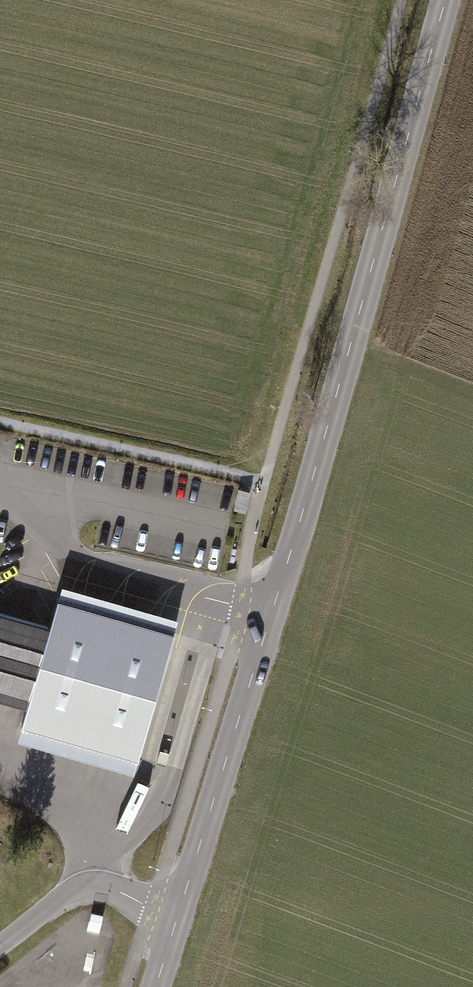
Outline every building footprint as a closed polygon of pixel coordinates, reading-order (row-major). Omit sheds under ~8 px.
[(29,696),(21,724),(93,745),(138,758),(175,631),(127,618),(57,598),(49,625),(0,612),(0,688),(29,696)]
